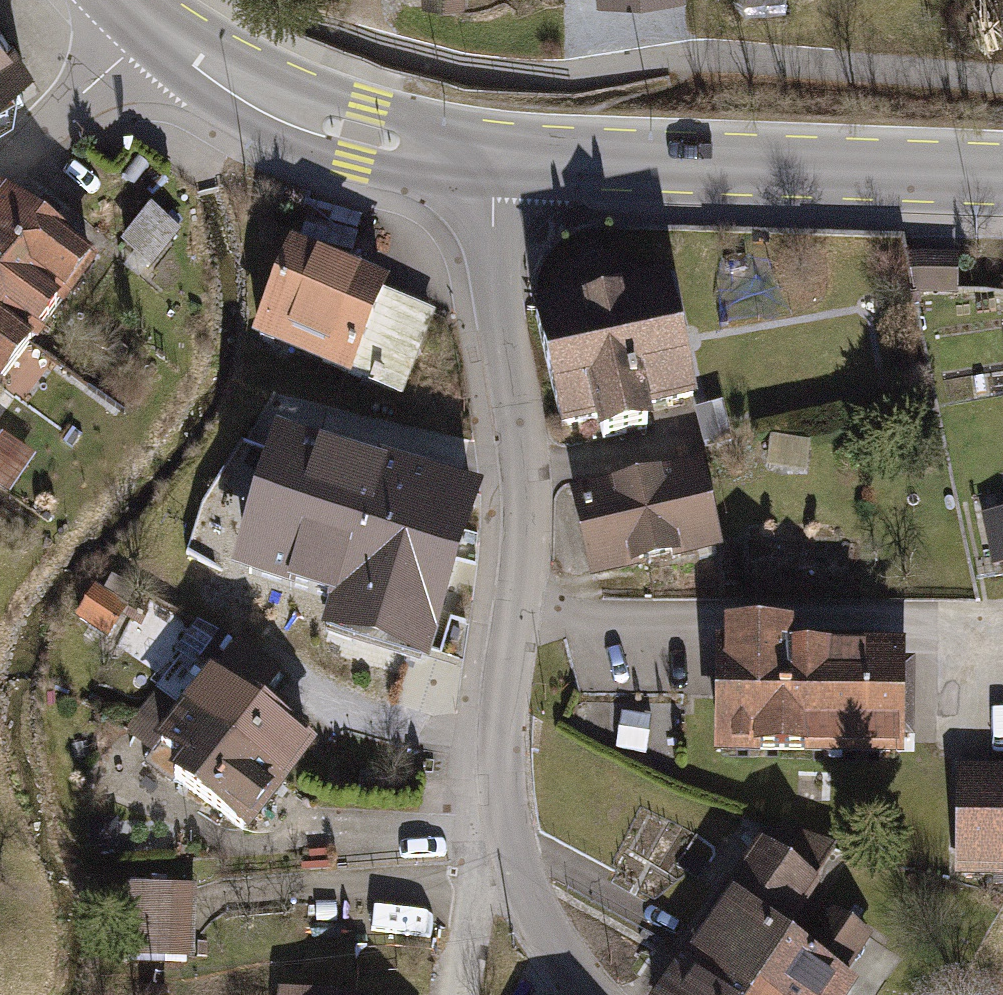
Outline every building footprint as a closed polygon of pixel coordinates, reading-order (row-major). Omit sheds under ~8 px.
[(596,10),(687,3),(687,0),(595,0),(596,10)] [(0,20),(0,87),(30,68),(0,20)] [(0,199),(0,255),(64,304),(93,267),(1,197),(0,199)] [(143,267),(172,231),(145,210),(116,246),(143,267)] [(949,252),(907,253),(908,283),(949,282),(949,252)] [(288,254),(249,347),(350,389),(354,379),(400,398),(434,315),(288,254)] [(64,304),(0,255),(0,307),(39,337),(64,304)] [(524,315),(554,437),(580,431),(583,441),(635,429),(632,418),(692,403),(662,282),(524,315)] [(39,337),(0,307),(0,387),(39,337)] [(429,666),(480,494),(270,432),(227,576),(334,607),(325,636),(429,666)] [(562,496),(582,587),(714,557),(694,466),(562,496)] [(983,518),(993,569),(1002,567),(1002,514),(983,518)] [(88,589),(70,620),(103,639),(121,608),(88,589)] [(721,754),(899,755),(899,687),(889,687),(889,650),(848,650),(848,658),(786,657),(786,635),(722,635),(721,754)] [(234,644),(172,719),(268,798),(305,754),(272,728),(278,720),(253,699),(273,676),(234,644)] [(652,717),(622,712),(616,749),(645,754),(652,717)] [(240,832),(268,798),(172,719),(144,753),(165,770),(153,784),(178,805),(189,791),(240,832)] [(949,876),(1002,876),(1002,771),(949,771),(949,876)] [(757,848),(689,950),(754,994),(816,904),(803,896),(835,848),(781,827),(764,853),(757,848)] [(185,965),(189,886),(119,883),(115,962),(185,965)] [(754,994),(755,994),(847,994),(853,987),(839,978),(867,936),(816,904),(754,994)] [(754,994),(689,950),(656,994),(754,994)]
